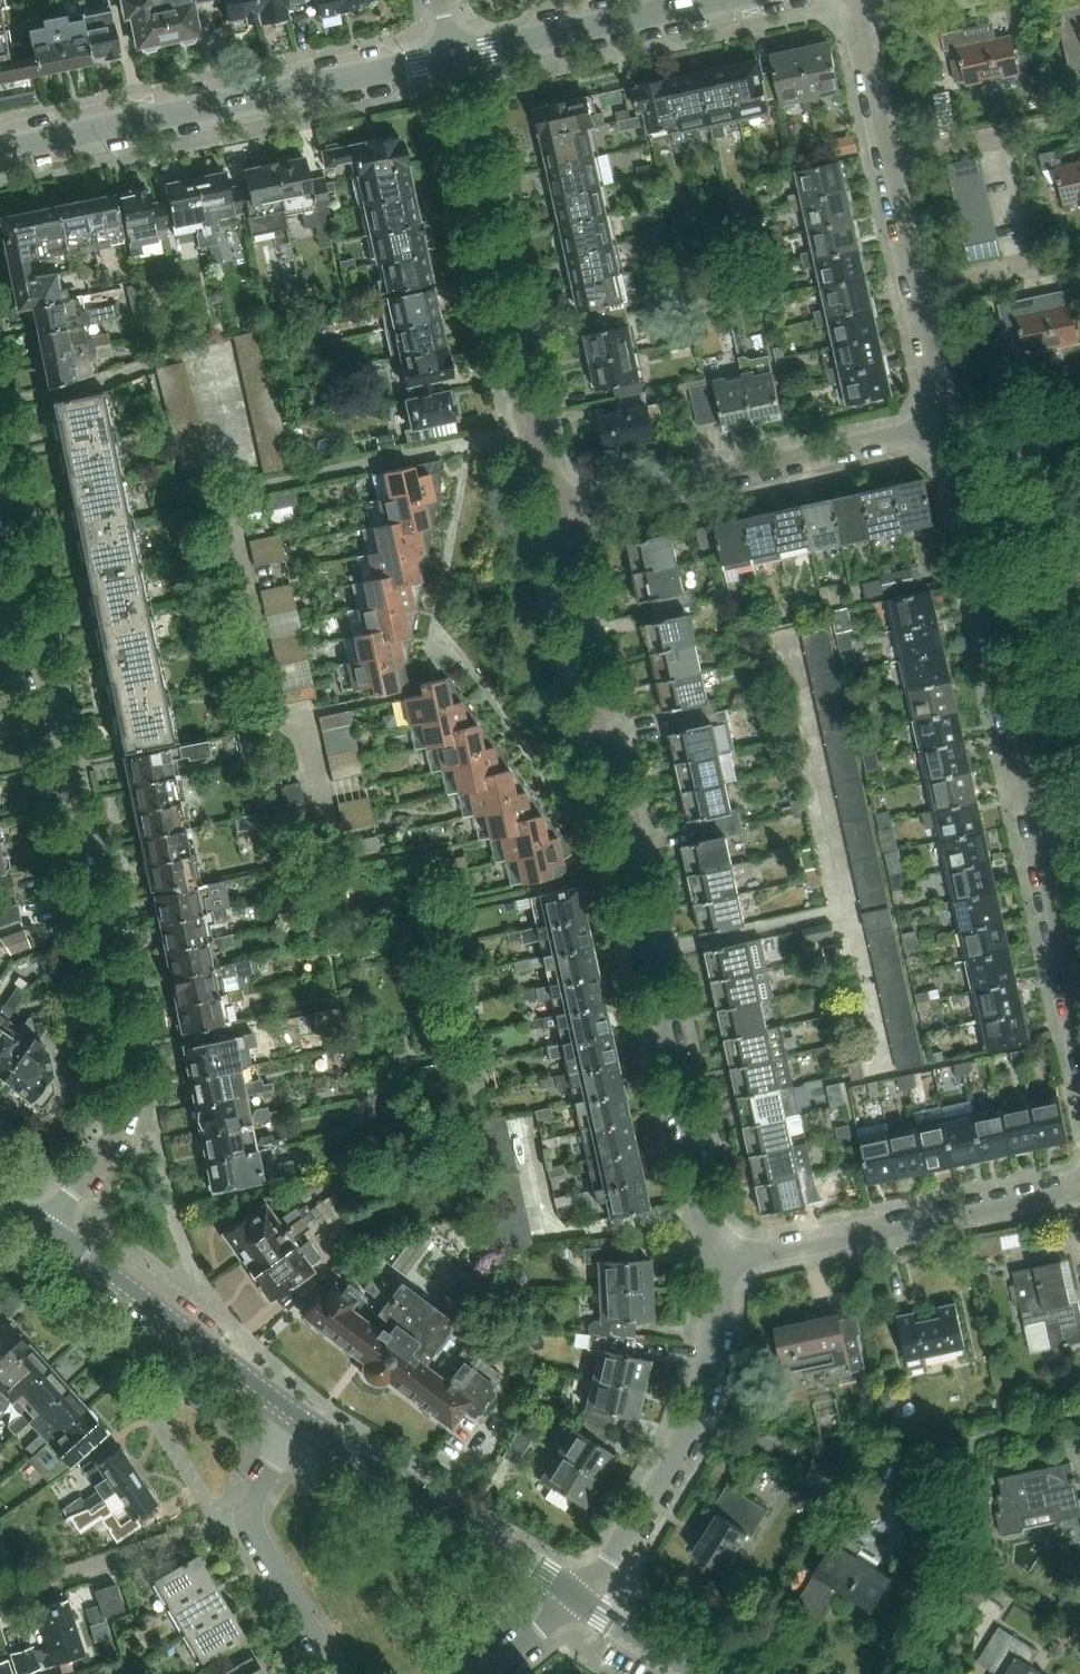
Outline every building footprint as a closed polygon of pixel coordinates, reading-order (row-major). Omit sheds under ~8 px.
[(53,17),(63,67),(89,62),(80,19),(65,22),(64,15),(61,0),(51,0),(54,17),(53,17)] [(76,0),(80,19),(89,62),(120,55),(111,8),(108,9),(85,13),(82,0),(79,0),(76,0)] [(124,17),(130,16),(137,52),(167,46),(158,0),(120,0),(124,17)] [(167,46),(198,40),(191,3),(204,0),(158,0),(167,46)] [(260,28),(254,0),(225,0),(227,7),(224,8),(226,20),(228,20),(231,33),(260,28)] [(289,22),(286,8),(288,8),(287,5),(303,2),(302,0),(254,0),(260,28),(289,22)] [(373,0),(316,0),(320,16),(369,6),(373,0)] [(21,13),(19,4),(0,7),(0,16),(21,13)] [(1059,9),(1062,26),(1079,22),(1079,5),(1059,9)] [(63,67),(53,17),(41,19),(43,27),(27,29),(36,73),(63,67)] [(31,74),(28,57),(7,61),(0,19),(0,80),(31,74)] [(967,80),(967,83),(1029,71),(1025,55),(1015,58),(1010,36),(969,44),(966,29),(942,34),(945,51),(960,48),(962,59),(950,61),(954,82),(967,80)] [(800,49),(813,110),(821,109),(818,95),(840,91),(829,43),(800,49)] [(772,56),(775,69),(781,94),(783,104),(804,99),(807,112),(813,110),(800,49),(772,56)] [(760,61),(729,68),(740,117),(770,110),(767,97),(781,94),(775,69),(762,72),(760,61)] [(719,121),(740,117),(729,68),(700,74),(715,140),(723,138),(719,121)] [(700,74),(671,80),(682,130),(684,130),(684,129),(706,124),(710,141),(715,140),(700,74)] [(688,149),(684,130),(682,130),(671,80),(666,82),(665,79),(640,85),(640,89),(634,90),(639,110),(646,109),(651,133),(668,129),(669,134),(673,133),(677,151),(688,149)] [(950,101),(949,92),(934,94),(935,103),(950,101)] [(543,138),(592,127),(595,126),(589,99),(571,103),(570,100),(551,105),(551,107),(537,110),(543,138)] [(618,122),(631,119),(629,110),(616,112),(618,122)] [(620,132),(644,127),(642,117),(631,119),(618,122),(620,132)] [(550,167),(594,157),(599,156),(592,127),(543,138),(550,167)] [(355,161),(359,176),(407,165),(409,165),(403,141),(399,142),(398,136),(322,151),(325,167),(355,161)] [(1079,201),(1079,161),(1062,165),(1059,150),(1039,154),(1043,171),(1057,167),(1065,204),(1079,201)] [(304,155),(275,161),(277,175),(275,176),(284,213),(302,210),(304,227),(316,225),(325,223),(323,214),(329,212),(327,205),(329,204),(326,192),(324,184),(323,178),(309,181),(304,155)] [(550,167),(556,196),(600,187),(594,157),(550,167)] [(984,173),(981,158),(947,165),(950,179),(984,173)] [(246,184),(240,185),(246,211),(247,217),(251,236),(287,228),(284,213),(275,176),(277,175),(275,161),(242,167),(246,184)] [(848,190),(841,161),(797,171),(801,191),(788,194),(790,203),(848,190)] [(652,164),(638,167),(640,177),(654,174),(652,164)] [(359,176),(365,205),(397,199),(396,196),(402,195),(403,200),(408,198),(407,196),(413,195),(407,165),(359,176)] [(224,171),(194,177),(208,246),(219,244),(214,224),(236,220),(235,214),(246,211),(240,185),(228,188),(224,171)] [(986,185),(984,173),(950,179),(953,192),(986,185)] [(167,200),(154,203),(159,228),(165,227),(165,229),(173,227),(174,232),(194,227),(198,248),(208,246),(194,177),(164,183),(167,200)] [(989,198),(986,185),(953,192),(956,204),(989,198)] [(145,187),(117,192),(131,254),(136,254),(134,246),(158,242),(167,240),(165,229),(165,227),(159,228),(154,203),(149,204),(145,187)] [(606,215),(600,187),(556,196),(563,225),(606,215)] [(854,219),(848,190),(790,203),(792,212),(805,209),(810,229),(854,219)] [(93,242),(92,242),(93,247),(107,244),(106,239),(122,236),(113,194),(84,200),(93,242)] [(365,205),(371,234),(419,223),(413,195),(407,196),(408,198),(403,200),(402,195),(396,196),(397,199),(365,205)] [(992,213),(989,198),(956,204),(959,219),(992,213)] [(77,245),(92,242),(93,242),(84,200),(55,206),(64,247),(63,248),(64,252),(78,250),(77,245)] [(26,212),(34,253),(35,258),(50,255),(49,250),(63,248),(64,247),(55,206),(26,212)] [(29,276),(24,255),(34,253),(26,212),(0,217),(0,228),(11,281),(29,278),(29,276)] [(996,228),(992,213),(959,219),(963,235),(996,228)] [(765,236),(761,214),(751,216),(755,238),(765,236)] [(569,254),(613,245),(606,215),(563,225),(569,254)] [(338,217),(330,218),(332,231),(340,229),(338,217)] [(860,249),(854,219),(810,229),(814,251),(801,254),(803,261),(860,249)] [(426,253),(419,223),(371,234),(378,263),(426,253)] [(664,223),(651,226),(653,236),(667,233),(664,223)] [(780,225),(771,227),(773,238),(782,236),(780,225)] [(998,241),(996,228),(963,235),(965,247),(998,241)] [(1001,254),(998,241),(965,247),(969,261),(1001,254)] [(575,284),(619,274),(613,245),(569,254),(575,284)] [(770,245),(762,247),(766,265),(774,263),(770,245)] [(860,249),(803,261),(804,269),(818,266),(822,288),(867,278),(860,249)] [(432,282),(426,253),(378,263),(381,279),(376,280),(377,285),(361,288),(363,297),(432,282)] [(670,254),(657,257),(659,266),(672,263),(670,254)] [(78,261),(73,268),(85,280),(94,271),(78,261)] [(352,269),(350,262),(340,264),(342,271),(352,269)] [(108,269),(99,271),(102,287),(111,285),(108,269)] [(11,281),(16,307),(31,304),(67,298),(66,296),(75,295),(88,293),(86,285),(65,289),(64,286),(57,286),(54,271),(29,276),(29,278),(11,281)] [(602,307),(604,319),(628,314),(619,274),(575,284),(582,312),(602,307)] [(296,275),(282,278),(285,292),(299,289),(296,275)] [(867,278),(822,288),(826,309),(814,312),(816,319),(873,307),(867,278)] [(388,297),(394,327),(439,317),(432,287),(388,297)] [(774,287),(761,290),(763,300),(776,297),(774,287)] [(362,298),(360,288),(346,291),(348,301),(362,298)] [(32,306),(44,366),(48,387),(90,374),(88,359),(94,357),(111,354),(108,333),(91,335),(83,336),(80,323),(127,315),(125,302),(85,308),(77,310),(75,295),(66,296),(67,298),(31,304),(16,307),(16,309),(32,306)] [(1023,354),(1073,343),(1066,306),(1045,310),(1042,295),(998,305),(1001,321),(1015,318),(1023,354)] [(880,336),(873,307),(816,319),(818,327),(831,324),(835,346),(880,336)] [(587,334),(593,363),(636,353),(628,314),(604,319),(606,330),(587,334)] [(394,327),(401,356),(445,346),(439,317),(394,327)] [(264,343),(261,331),(232,337),(235,350),(264,343)] [(886,365),(880,336),(835,346),(840,366),(827,369),(828,378),(886,365)] [(141,338),(132,340),(136,359),(145,357),(141,338)] [(235,350),(237,362),(267,355),(264,343),(235,350)] [(316,345),(303,348),(306,358),(318,355),(316,345)] [(401,356),(410,398),(437,393),(435,380),(452,376),(445,346),(401,356)] [(663,347),(647,350),(649,360),(665,356),(663,347)] [(782,348),(774,349),(776,358),(784,356),(782,348)] [(616,387),(618,398),(645,392),(636,353),(593,363),(599,391),(616,387)] [(240,375),(270,369),(267,355),(237,362),(240,375)] [(154,368),(158,382),(186,375),(183,362),(154,368)] [(892,394),(886,365),(828,378),(830,385),(843,383),(848,404),(892,394)] [(240,375),(243,387),(273,381),(270,369),(240,375)] [(743,374),(744,379),(755,425),(783,418),(774,373),(756,377),(755,372),(743,374)] [(161,394),(189,387),(186,375),(158,382),(161,394)] [(725,431),(755,425),(744,379),(728,382),(727,378),(684,388),(692,427),(723,421),(725,431)] [(246,400),(275,393),(273,381),(243,387),(246,400)] [(161,394),(164,406),(192,399),(189,387),(161,394)] [(449,390),(437,393),(410,398),(405,399),(412,428),(405,429),(408,443),(431,438),(428,426),(456,420),(455,416),(458,415),(455,402),(451,403),(449,390)] [(100,392),(51,402),(68,489),(118,479),(100,392)] [(601,416),(608,448),(657,438),(653,421),(664,418),(661,403),(650,405),(647,392),(645,392),(618,398),(621,411),(601,416)] [(246,400),(249,413),(278,408),(275,393),(246,400)] [(168,419),(196,413),(192,399),(164,406),(168,419)] [(252,426),(281,420),(278,408),(249,413),(252,426)] [(168,419),(171,430),(198,424),(196,413),(168,419)] [(252,426),(255,438),(284,433),(281,420),(252,426)] [(174,443),(201,436),(198,424),(171,430),(174,443)] [(257,451),(287,445),(284,433),(255,438),(257,451)] [(174,443),(178,456),(205,448),(201,436),(174,443)] [(257,451),(260,463),(289,457),(287,445),(257,451)] [(181,467),(208,461),(205,448),(178,456),(181,467)] [(260,463),(263,474),(292,468),(289,457),(260,463)] [(181,467),(184,479),(211,472),(208,461),(181,467)] [(384,470),(390,497),(397,495),(400,506),(434,499),(438,498),(442,480),(440,471),(416,475),(413,465),(384,470)] [(187,491),(214,485),(211,472),(184,479),(187,491)] [(924,478),(895,485),(904,529),(934,523),(924,478)] [(68,489),(86,576),(136,566),(118,479),(68,489)] [(865,491),(875,536),(904,529),(895,485),(865,491)] [(266,497),(269,508),(299,502),(297,490),(266,497)] [(835,498),(845,542),(875,536),(865,491),(835,498)] [(437,507),(434,499),(400,506),(397,495),(390,497),(379,500),(385,523),(392,522),(395,533),(429,526),(433,526),(437,507)] [(806,504),(815,549),(845,542),(835,498),(806,504)] [(776,511),(786,555),(815,549),(806,504),(776,511)] [(776,511),(746,517),(756,562),(786,555),(776,511)] [(717,524),(727,568),(756,562),(746,517),(717,524)] [(431,534),(429,526),(395,533),(392,522),(385,523),(375,526),(381,551),(388,549),(390,561),(424,553),(428,552),(431,534)] [(717,554),(711,525),(696,528),(702,557),(717,554)] [(252,553),(283,546),(280,533),(249,540),(252,553)] [(628,543),(634,572),(679,562),(673,534),(628,543)] [(255,565),(284,559),(286,559),(283,546),(252,553),(255,565)] [(384,588),(419,580),(422,579),(426,562),(424,553),(390,561),(388,549),(381,551),(368,554),(374,578),(382,576),(384,588)] [(653,599),(655,610),(694,601),(691,589),(685,590),(679,562),(634,572),(641,601),(653,599)] [(136,566),(86,576),(104,664),(154,654),(136,566)] [(922,586),(918,568),(911,570),(915,588),(922,586)] [(889,593),(915,588),(911,570),(885,576),(889,593)] [(379,615),(413,607),(418,607),(421,588),(419,580),(384,588),(382,576),(374,578),(364,580),(368,605),(377,604),(379,615)] [(881,580),(863,583),(866,598),(884,594),(881,580)] [(849,583),(853,600),(861,598),(857,581),(849,583)] [(264,602),(294,596),(292,583),(261,590),(264,602)] [(890,599),(897,629),(938,620),(932,590),(890,599)] [(267,616),(295,609),(297,609),(294,596),(264,602),(267,616)] [(646,624),(652,653),(697,643),(690,615),(697,614),(694,601),(655,610),(658,621),(646,624)] [(806,621),(801,601),(792,604),(796,623),(806,621)] [(416,617),(413,607),(379,615),(377,604),(368,605),(359,608),(364,633),(372,631),(375,642),(409,635),(412,633),(416,617)] [(777,627),(772,608),(763,610),(767,629),(777,627)] [(848,608),(831,612),(836,633),(853,629),(848,608)] [(804,640),(831,633),(827,619),(801,625),(804,640)] [(945,650),(938,620),(897,629),(903,659),(945,650)] [(411,645),(409,635),(375,642),(372,631),(364,633),(353,636),(359,660),(366,659),(369,671),(405,663),(408,662),(411,645)] [(836,634),(838,643),(851,640),(849,631),(836,634)] [(274,652),(305,645),(302,633),(271,639),(274,652)] [(804,640),(807,653),(834,647),(831,633),(804,640)] [(853,649),(851,640),(838,643),(840,652),(853,649)] [(703,672),(697,643),(652,653),(658,682),(703,672)] [(277,665),(306,659),(308,658),(305,645),(274,652),(277,665)] [(810,666),(837,660),(834,647),(807,653),(810,666)] [(759,652),(760,660),(773,658),(772,649),(759,652)] [(951,680),(945,650),(903,659),(910,689),(951,680)] [(154,654),(104,664),(122,752),(173,742),(154,654)] [(773,658),(760,660),(762,669),(775,666),(773,658)] [(410,688),(405,663),(369,671),(366,659),(359,660),(348,663),(353,688),(372,685),(374,695),(410,688)] [(810,666),(813,679),(839,673),(837,660),(810,666)] [(709,699),(703,672),(658,682),(664,711),(677,708),(679,719),(718,711),(715,698),(709,699)] [(816,692),(842,686),(839,673),(813,679),(816,692)] [(425,710),(460,703),(458,693),(448,679),(419,684),(422,696),(403,699),(409,725),(420,723),(427,721),(425,710)] [(958,710),(951,680),(910,689),(917,719),(958,710)] [(285,703),(314,697),(316,697),(313,683),(282,690),(285,703)] [(816,692),(819,706),(845,699),(842,686),(816,692)] [(851,705),(864,702),(862,692),(849,695),(851,705)] [(819,706),(821,718),(848,713),(845,699),(819,706)] [(464,702),(460,703),(425,710),(427,721),(420,723),(425,748),(436,746),(444,744),(441,732),(476,726),(473,715),(464,702)] [(864,702),(851,705),(853,714),(866,711),(864,702)] [(964,740),(958,710),(917,719),(923,749),(964,740)] [(322,731),(351,725),(349,711),(319,717),(322,731)] [(721,723),(718,711),(679,719),(682,729),(669,732),(676,763),(721,753),(715,724),(721,723)] [(824,731),(851,725),(848,713),(821,718),(824,731)] [(480,725),(476,726),(441,732),(444,744),(436,746),(441,770),(453,768),(461,767),(458,754),(492,747),(491,739),(480,725)] [(824,731),(827,745),(854,739),(851,725),(824,731)] [(776,732),(778,741),(791,738),(789,730),(776,732)] [(255,762),(250,733),(238,736),(243,764),(255,762)] [(779,749),(793,746),(791,738),(778,741),(779,749)] [(830,758),(857,751),(854,739),(827,745),(830,758)] [(123,757),(150,891),(153,890),(154,894),(200,885),(174,758),(186,756),(187,759),(208,754),(205,740),(123,757)] [(923,749),(930,779),(971,770),(964,740),(923,749)] [(496,747),(492,747),(458,754),(461,767),(453,768),(458,793),(468,791),(476,789),(473,778),(509,771),(507,762),(496,747)] [(330,769),(360,762),(357,749),(327,755),(330,769)] [(830,758),(833,770),(859,764),(857,751),(830,758)] [(676,763),(682,793),(727,783),(738,780),(732,752),(721,755),(721,753),(676,763)] [(864,764),(877,761),(875,753),(862,755),(864,764)] [(877,761),(864,764),(866,772),(879,769),(877,761)] [(333,782),(363,775),(360,762),(330,769),(333,782)] [(833,770),(836,783),(862,778),(859,764),(833,770)] [(490,801),(524,793),(522,784),(512,770),(509,771),(473,778),(476,789),(468,791),(473,816),(485,813),(493,811),(490,801)] [(971,770),(930,779),(936,809),(978,801),(971,770)] [(839,796),(865,791),(862,778),(836,783),(839,796)] [(704,830),(742,822),(740,810),(733,811),(727,783),(682,793),(689,822),(701,820),(704,830)] [(272,803),(302,797),(299,784),(270,790),(272,803)] [(839,796),(841,810),(868,803),(865,791),(839,796)] [(504,823),(540,816),(538,806),(528,793),(524,793),(490,801),(493,811),(485,813),(490,837),(498,835),(507,834),(504,823)] [(275,816),(305,810),(302,797),(272,803),(275,816)] [(341,817),(370,811),(367,798),(338,804),(341,817)] [(807,808),(805,799),(793,801),(794,810),(807,808)] [(940,827),(943,839),(984,831),(978,801),(936,809),(937,811),(922,815),(925,831),(940,827)] [(844,822),(871,816),(868,803),(841,810),(844,822)] [(807,808),(794,810),(796,819),(808,816),(807,808)] [(344,830),(373,824),(370,811),(341,817),(344,830)] [(893,829),(890,812),(875,815),(879,832),(893,829)] [(265,813),(235,818),(237,831),(268,825),(265,813)] [(543,815),(540,816),(504,823),(507,834),(498,835),(504,861),(516,858),(523,857),(520,846),(555,838),(553,829),(543,815)] [(844,822),(847,836),(874,830),(871,816),(844,822)] [(682,848),(688,876),(733,865),(727,838),(745,834),(742,822),(704,830),(706,842),(693,844),(694,845),(682,848)] [(2,872),(1,870),(6,869),(8,865),(5,850),(4,844),(0,824),(0,872),(2,872)] [(893,829),(879,832),(884,854),(898,850),(893,829)] [(850,849),(877,843),(874,830),(847,836),(850,849)] [(984,831),(943,839),(950,869),(991,861),(984,831)] [(347,842),(349,855),(379,850),(376,836),(347,842)] [(559,838),(555,838),(520,846),(523,857),(516,858),(521,882),(550,877),(550,878),(561,876),(559,864),(571,862),(569,852),(559,838)] [(850,849),(853,862),(880,856),(877,843),(850,849)] [(884,854),(890,880),(904,877),(898,850),(884,854)] [(451,859),(454,871),(467,868),(465,856),(451,859)] [(856,875),(883,870),(880,856),(853,862),(856,875)] [(997,891),(991,861),(950,869),(956,900),(997,891)] [(688,876),(694,905),(740,894),(736,878),(753,875),(750,862),(734,866),(733,865),(688,876)] [(470,881),(467,868),(454,871),(456,884),(470,881)] [(808,871),(810,879),(822,877),(820,869),(808,871)] [(856,875),(859,889),(885,882),(883,870),(856,875)] [(0,879),(0,897),(15,894),(11,877),(0,879)] [(822,877),(810,879),(812,887),(823,885),(822,877)] [(904,877),(890,880),(892,892),(907,889),(904,877)] [(200,885),(154,894),(156,902),(160,922),(210,912),(209,910),(228,906),(223,880),(200,885)] [(862,902),(888,896),(885,882),(859,889),(862,902)] [(529,897),(536,927),(584,916),(577,887),(529,897)] [(1004,921),(997,891),(956,900),(963,930),(1004,921)] [(746,924),(740,894),(694,905),(701,934),(746,924)] [(862,902),(864,914),(891,908),(888,896),(862,902)] [(515,899),(500,903),(502,912),(518,908),(515,899)] [(16,904),(0,910),(0,930),(20,922),(18,919),(16,905),(16,904)] [(160,922),(165,950),(213,939),(241,934),(215,939),(212,924),(217,923),(216,920),(231,917),(229,912),(236,911),(235,907),(210,912),(160,922)] [(869,933),(895,928),(891,908),(864,914),(869,933)] [(542,956),(590,945),(584,916),(536,927),(536,928),(519,931),(522,941),(522,945),(539,941),(542,956)] [(1011,951),(1004,921),(963,930),(969,960),(1011,951)] [(320,922),(305,926),(307,936),(322,933),(320,922)] [(831,923),(803,929),(806,943),(834,937),(831,923)] [(898,939),(895,928),(869,933),(871,945),(898,939)] [(23,930),(1,938),(5,943),(10,941),(17,951),(29,947),(23,930)] [(522,941),(519,931),(506,934),(508,944),(522,941)] [(902,935),(904,943),(918,941),(916,932),(902,935)] [(165,950),(171,977),(246,961),(221,966),(218,951),(223,950),(222,948),(236,945),(235,940),(242,938),(241,934),(213,939),(165,950)] [(871,945),(874,958),(901,952),(898,939),(871,945)] [(918,941),(904,943),(906,952),(919,949),(918,941)] [(705,952),(712,981),(755,972),(749,943),(705,952)] [(542,956),(549,986),(597,975),(590,945),(542,956)] [(826,950),(827,958),(839,955),(837,947),(826,950)] [(1017,981),(1011,951),(969,960),(976,990),(1017,981)] [(877,971),(903,965),(901,952),(874,958),(877,971)] [(839,955),(827,958),(829,965),(841,963),(839,955)] [(515,971),(530,968),(528,959),(513,962),(515,971)] [(171,977),(176,1004),(249,988),(248,982),(259,980),(256,964),(247,965),(246,961),(171,977)] [(877,971),(879,983),(906,977),(903,965),(877,971)] [(712,981),(718,1010),(762,1000),(755,972),(712,981)] [(555,1015),(603,1003),(597,975),(549,986),(549,987),(534,990),(536,998),(536,1000),(551,997),(555,1015)] [(882,995),(909,989),(906,977),(879,983),(882,995)] [(1024,1011),(1017,981),(976,990),(982,1020),(1024,1011)] [(8,1019),(25,991),(17,986),(3,1006),(5,1010),(2,1015),(0,1014),(0,1030),(8,1019)] [(252,988),(249,988),(176,1004),(182,1032),(232,1022),(229,1006),(234,1005),(233,1002),(247,999),(246,994),(253,993),(252,988)] [(882,995),(885,1008),(912,1002),(909,989),(882,995)] [(521,1001),(536,998),(534,990),(519,994),(521,1001)] [(915,996),(917,1004),(930,1001),(939,999),(937,991),(915,996)] [(718,1010),(725,1040),(768,1030),(762,1000),(718,1010)] [(931,1010),(930,1001),(917,1004),(918,1012),(931,1010)] [(888,1020),(914,1015),(912,1002),(885,1008),(888,1020)] [(562,1043),(610,1033),(603,1003),(555,1015),(562,1043)] [(833,1008),(835,1016),(849,1013),(847,1005),(833,1008)] [(341,1021),(338,1006),(317,1010),(319,1025),(341,1021)] [(982,1020),(989,1050),(1030,1041),(1024,1011),(982,1020)] [(850,1021),(849,1013),(835,1016),(837,1024),(850,1021)] [(31,1033),(2,1075),(42,1107),(55,1090),(46,1051),(40,1046),(42,1041),(39,1038),(43,1032),(39,1015),(31,1016),(34,1031),(31,1033)] [(888,1020),(890,1033),(917,1028),(914,1015),(888,1020)] [(528,1029),(543,1026),(541,1017),(525,1021),(528,1029)] [(2,1075),(31,1033),(8,1019),(0,1030),(0,1073),(2,1075)] [(782,1027),(768,1030),(725,1040),(731,1069),(788,1056),(782,1027)] [(893,1045),(920,1039),(917,1028),(890,1033),(893,1045)] [(190,1079),(238,1068),(235,1049),(267,1043),(265,1030),(184,1047),(190,1079)] [(610,1033),(562,1043),(568,1073),(616,1062),(610,1033)] [(77,1034),(65,1036),(69,1053),(81,1050),(77,1034)] [(893,1045),(896,1058),(923,1053),(920,1039),(893,1045)] [(1019,1053),(1021,1066),(1030,1064),(1027,1051),(1019,1053)] [(896,1058),(899,1072),(926,1066),(923,1053),(896,1058)] [(943,1062),(941,1053),(928,1056),(930,1065),(943,1062)] [(1021,1066),(1019,1053),(1010,1054),(1013,1067),(1021,1066)] [(731,1069),(737,1097),(781,1088),(794,1085),(788,1056),(731,1069)] [(571,1086),(574,1101),(622,1090),(616,1062),(568,1073),(539,1079),(542,1089),(556,1086),(557,1089),(571,1086)] [(864,1070),(862,1062),(848,1065),(850,1073),(864,1070)] [(972,1063),(963,1064),(966,1077),(974,1076),(972,1063)] [(957,1079),(966,1077),(963,1064),(954,1066),(957,1079)] [(435,1065),(417,1068),(418,1075),(432,1082),(438,1081),(435,1065)] [(196,1106),(244,1096),(244,1095),(270,1089),(269,1084),(261,1086),(260,1080),(250,1082),(245,1090),(243,1090),(238,1068),(190,1079),(196,1106)] [(864,1070),(850,1073),(852,1082),(866,1078),(864,1070)] [(906,1076),(908,1089),(917,1088),(915,1074),(906,1076)] [(906,1076),(897,1077),(900,1091),(908,1089),(906,1076)] [(871,1098),(881,1096),(877,1082),(868,1085),(871,1098)] [(744,1127),(787,1117),(781,1088),(737,1097),(744,1127)] [(622,1090),(574,1101),(577,1112),(585,1111),(590,1129),(629,1120),(622,1090)] [(244,1096),(196,1106),(201,1133),(250,1123),(249,1122),(276,1117),(275,1111),(266,1113),(265,1107),(255,1109),(250,1117),(248,1118),(244,1096)] [(1059,1097),(1031,1102),(1040,1146),(1068,1140),(1059,1097)] [(1031,1102),(1002,1108),(1011,1153),(1040,1146),(1031,1102)] [(536,1120),(537,1119),(552,1116),(550,1107),(534,1111),(536,1120)] [(1002,1108),(974,1115),(983,1159),(1011,1153),(1002,1108)] [(482,1135),(507,1129),(504,1115),(480,1120),(482,1135)] [(974,1115),(945,1121),(954,1165),(983,1159),(974,1115)] [(744,1127),(750,1155),(793,1146),(787,1117),(744,1127)] [(592,1141),(596,1158),(636,1149),(629,1120),(590,1129),(581,1131),(584,1143),(592,1141)] [(945,1121),(917,1127),(926,1171),(954,1165),(945,1121)] [(250,1123),(201,1133),(207,1161),(255,1151),(255,1149),(269,1146),(282,1144),(281,1138),(272,1140),(271,1135),(261,1137),(256,1144),(254,1145),(250,1123)] [(857,1130),(860,1140),(869,1183),(897,1177),(888,1134),(886,1124),(857,1130)] [(838,1136),(852,1133),(850,1125),(836,1128),(838,1136)] [(917,1127),(888,1134),(897,1177),(926,1171),(917,1127)] [(483,1146),(509,1140),(507,1129),(482,1135),(483,1146)] [(852,1133),(838,1136),(839,1144),(853,1142),(852,1133)] [(542,1149),(543,1148),(558,1145),(556,1136),(540,1139),(542,1149)] [(485,1157),(512,1151),(509,1140),(483,1146),(485,1157)] [(750,1155),(757,1185),(800,1175),(814,1172),(808,1143),(793,1146),(750,1155)] [(255,1151),(207,1161),(212,1190),(240,1184),(293,1173),(290,1160),(273,1164),(269,1146),(255,1149),(255,1151)] [(588,1160),(594,1189),(642,1178),(636,1149),(596,1158),(588,1160)] [(487,1169),(515,1163),(512,1151),(485,1157),(487,1169)] [(488,1180),(517,1174),(515,1163),(487,1169),(488,1180)] [(858,1170),(857,1163),(844,1165),(846,1173),(858,1170)] [(549,1178),(550,1178),(565,1174),(562,1165),(547,1169),(549,1178)] [(490,1192),(520,1187),(517,1174),(488,1180),(490,1192)] [(763,1214),(806,1205),(800,1175),(757,1185),(763,1214)] [(649,1208),(642,1178),(594,1189),(597,1201),(605,1199),(609,1217),(649,1208)] [(471,1197),(468,1183),(452,1186),(455,1200),(471,1197)] [(491,1204),(523,1198),(520,1187),(490,1192),(491,1204)] [(309,1210),(240,1261),(270,1302),(281,1294),(282,1290),(311,1269),(308,1265),(317,1258),(318,1253),(309,1241),(305,1240),(298,1245),(293,1237),(309,1226),(318,1220),(315,1216),(320,1213),(328,1224),(346,1212),(333,1193),(309,1210)] [(554,1198),(556,1207),(571,1203),(569,1194),(554,1198)] [(493,1215),(525,1208),(523,1198),(491,1204),(493,1215)] [(220,1233),(240,1261),(309,1210),(305,1205),(297,1211),(295,1208),(276,1222),(265,1206),(245,1221),(243,1219),(237,1223),(236,1222),(220,1233)] [(495,1228),(528,1221),(525,1208),(493,1215),(495,1228)] [(496,1239),(530,1231),(528,1221),(495,1228),(496,1239)] [(434,1242),(418,1230),(392,1263),(408,1275),(434,1242)] [(498,1250),(534,1245),(530,1231),(496,1239),(498,1250)] [(1000,1236),(970,1241),(973,1257),(1003,1251),(1000,1236)] [(632,1260),(632,1245),(598,1247),(582,1247),(582,1263),(599,1263),(600,1289),(650,1288),(649,1259),(632,1260)] [(1016,1284),(1025,1323),(1046,1318),(1052,1347),(1079,1342),(1079,1309),(1078,1300),(1070,1302),(1062,1260),(1013,1271),(1016,1284)] [(481,1338),(463,1362),(448,1381),(425,1363),(455,1323),(402,1283),(396,1291),(375,1275),(364,1289),(385,1305),(379,1313),(395,1325),(389,1332),(382,1326),(379,1330),(351,1309),(362,1294),(351,1285),(346,1291),(336,1284),(329,1292),(327,1290),(321,1298),(318,1296),(302,1317),(358,1360),(362,1356),(370,1362),(368,1364),(365,1373),(370,1382),(380,1385),(387,1380),(389,1377),(395,1382),(392,1386),(447,1428),(462,1409),(472,1417),(503,1377),(487,1365),(498,1351),(481,1338)] [(652,1319),(650,1288),(600,1289),(601,1321),(600,1336),(633,1339),(635,1319),(652,1319)] [(897,1316),(909,1371),(927,1367),(925,1356),(957,1349),(959,1360),(968,1358),(955,1303),(938,1307),(940,1318),(917,1323),(914,1312),(897,1316)] [(787,1378),(850,1364),(852,1373),(864,1370),(857,1337),(860,1336),(856,1319),(840,1323),(839,1315),(776,1330),(787,1378)] [(27,1344),(9,1325),(1,1332),(0,1333),(0,1369),(27,1344)] [(631,1356),(633,1339),(600,1336),(598,1350),(591,1379),(641,1391),(649,1360),(631,1356)] [(11,1400),(47,1367),(27,1344),(0,1369),(0,1389),(7,1396),(3,1399),(0,1399),(0,1410),(11,1400)] [(15,1434),(30,1421),(66,1387),(47,1367),(11,1400),(26,1417),(22,1420),(15,1419),(8,1426),(15,1434)] [(634,1419),(641,1391),(591,1379),(584,1407),(577,1419),(610,1433),(620,1415),(634,1419)] [(34,1455),(48,1442),(84,1408),(66,1387),(30,1421),(44,1438),(41,1441),(34,1439),(26,1447),(34,1455)] [(891,1392),(882,1393),(884,1407),(897,1405),(896,1396),(891,1392)] [(84,1408),(48,1442),(60,1455),(40,1473),(46,1479),(67,1463),(82,1452),(93,1445),(96,1437),(105,1430),(84,1408)] [(601,1447),(610,1433),(577,1419),(556,1453),(600,1480),(614,1456),(601,1447)] [(531,1438),(519,1430),(503,1458),(516,1465),(531,1438)] [(960,1440),(945,1432),(936,1448),(952,1456),(960,1440)] [(80,1496),(65,1506),(70,1514),(87,1507),(138,1473),(136,1471),(135,1472),(132,1468),(134,1467),(132,1464),(131,1465),(128,1462),(129,1457),(125,1450),(120,1449),(116,1444),(109,1449),(110,1452),(97,1460),(96,1458),(80,1468),(84,1474),(85,1473),(97,1490),(83,1500),(80,1496)] [(841,1459),(818,1450),(809,1474),(832,1482),(841,1459)] [(584,1506),(600,1480),(556,1453),(541,1478),(552,1485),(545,1497),(565,1510),(572,1498),(584,1506)] [(1072,1463),(996,1481),(1000,1496),(995,1498),(999,1514),(994,1515),(1000,1539),(1022,1534),(1021,1531),(1079,1517),(1079,1522),(1079,1495),(1072,1463)] [(87,1507),(70,1514),(77,1525),(98,1512),(101,1516),(107,1512),(116,1525),(110,1529),(118,1541),(141,1526),(135,1517),(148,1508),(150,1510),(157,1505),(154,1499),(155,1495),(150,1488),(145,1487),(143,1483),(144,1482),(143,1480),(141,1481),(138,1477),(140,1476),(138,1473),(87,1507)] [(769,1512),(729,1486),(699,1532),(705,1536),(694,1553),(724,1572),(748,1535),(752,1538),(769,1512)] [(872,1611),(891,1582),(857,1561),(865,1549),(842,1533),(796,1606),(819,1621),(839,1589),(872,1611)] [(171,1608),(212,1584),(197,1558),(155,1582),(171,1608)] [(96,1590),(104,1616),(125,1609),(117,1583),(96,1590)] [(227,1610),(212,1584),(171,1608),(186,1634),(227,1610)] [(40,1649),(41,1651),(36,1653),(35,1648),(11,1656),(16,1672),(45,1663),(46,1666),(84,1653),(67,1599),(38,1608),(50,1646),(40,1649)] [(99,1608),(86,1612),(90,1624),(103,1620),(102,1617),(99,1608)] [(243,1636),(227,1610),(186,1634),(201,1660),(243,1636)] [(1011,1637),(993,1625),(970,1660),(989,1672),(1011,1637)] [(1026,1665),(1035,1651),(1012,1637),(990,1673),(992,1673),(1040,1673),(1026,1665)] [(262,1668),(258,1670),(251,1659),(253,1658),(252,1657),(225,1673),(265,1673),(262,1668)] [(8,1659),(0,1662),(0,1673),(12,1673),(8,1659)]
